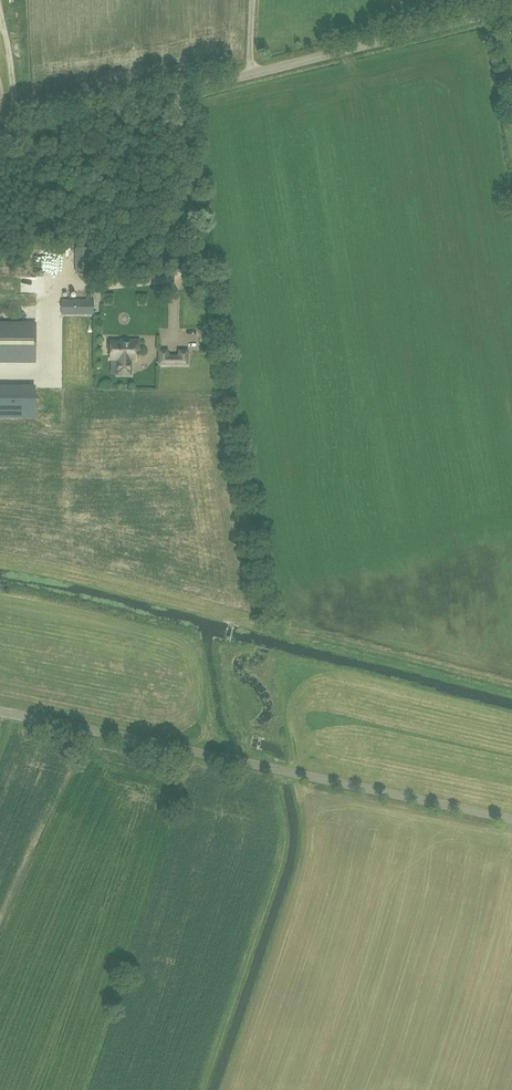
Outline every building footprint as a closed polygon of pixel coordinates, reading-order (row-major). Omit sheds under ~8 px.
[(77,249),(77,271),(89,271),(90,249),(77,249)] [(94,299),(67,299),(62,299),(62,314),(95,314),(94,299)] [(42,354),(42,316),(0,317),(0,354),(42,354)] [(127,342),(111,342),(111,345),(108,345),(108,353),(111,353),(111,359),(116,359),(116,375),(121,375),(133,375),(133,359),(136,359),(136,350),(139,350),(139,341),(127,341),(127,342)] [(188,365),(188,351),(181,350),(181,356),(170,356),(170,350),(159,350),(159,365),(188,365)] [(24,418),(35,418),(35,388),(24,388),(24,418)]
